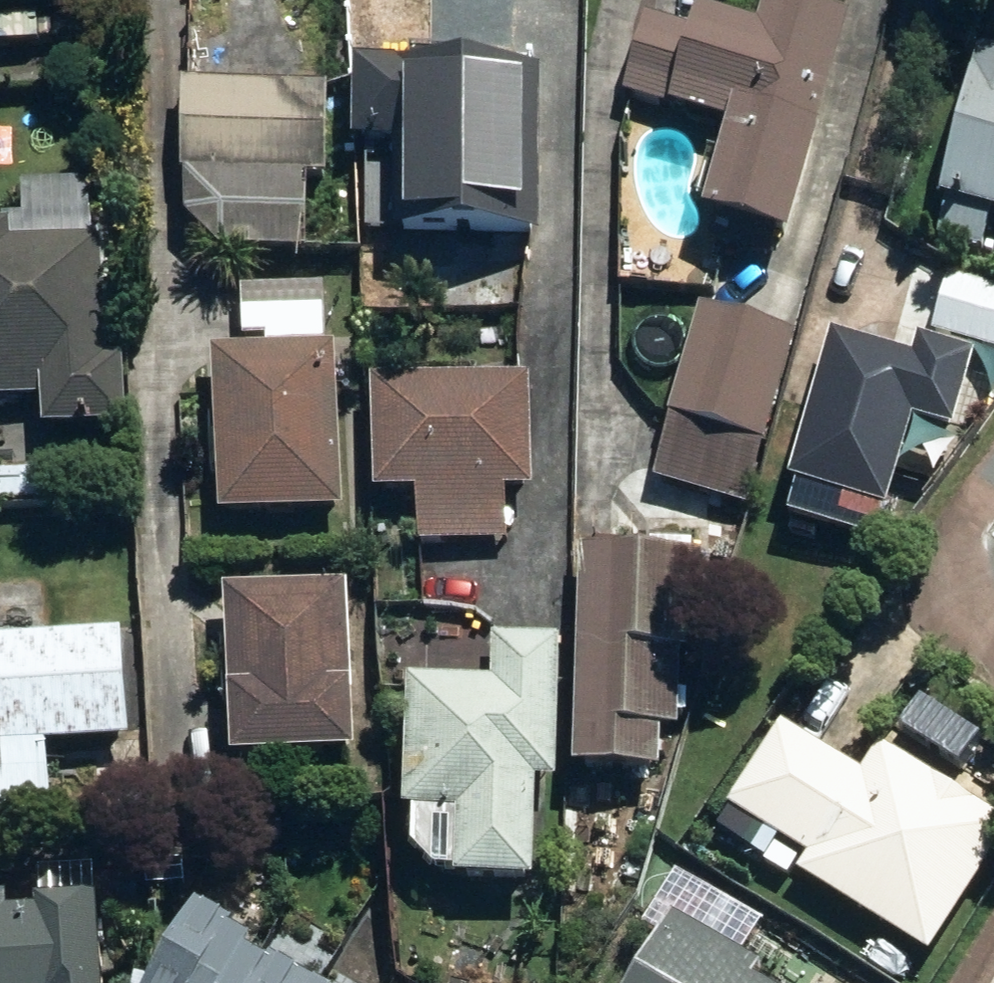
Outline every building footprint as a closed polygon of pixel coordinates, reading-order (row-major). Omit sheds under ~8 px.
[(796,218),(855,4),(839,0),(770,0),(766,15),(710,0),(705,0),(699,24),(653,11),(633,84),(743,114),(720,198),(796,218)] [(988,242),(993,218),(993,39),(992,38),(941,230),(988,242)] [(405,130),(406,222),(537,221),(536,52),(365,54),(365,131),(405,130)] [(228,242),(312,242),(313,167),(335,167),(335,80),(195,79),(194,208),(228,242)] [(52,418),(132,415),(129,349),(114,350),(108,230),(20,234),(19,215),(0,217),(0,393),(50,390),(52,418)] [(993,343),(993,282),(957,271),(941,329),(993,343)] [(480,297),(507,298),(507,275),(480,275),(480,297)] [(251,280),(252,329),(329,326),(329,277),(251,280)] [(661,470),(753,497),(801,326),(709,301),(661,470)] [(801,473),(898,501),(924,411),(963,422),(984,347),(928,331),(921,355),(841,332),(801,473)] [(345,338),(221,343),(228,504),(351,499),(345,338)] [(427,483),(427,536),(514,536),(513,481),(538,482),(537,371),(383,371),(383,483),(427,483)] [(1,465),(2,495),(52,494),(51,464),(1,465)] [(588,760),(673,760),(672,717),(691,717),(691,638),(710,638),(710,541),(587,541),(588,760)] [(236,580),(243,747),(361,742),(355,576),(236,580)] [(57,809),(53,735),(137,731),(131,624),(0,632),(0,812),(57,809)] [(469,871),(545,872),(545,773),(564,774),(567,632),(501,632),(501,673),(420,672),(419,802),(470,803),(469,871)] [(937,949),(993,857),(993,803),(888,736),(870,765),(791,717),(737,802),(816,850),(806,867),(937,949)] [(781,840),(769,859),(793,873),(804,854),(781,840)] [(109,887),(55,889),(56,904),(2,907),(7,982),(115,982),(109,887)] [(262,946),(269,933),(251,924),(254,916),(219,896),(170,982),(241,982),(262,946)] [(670,920),(634,982),(782,982),(670,920)] [(262,946),(241,982),(321,982),(323,980),(314,975),(318,966),(301,957),(296,966),(262,946)]
